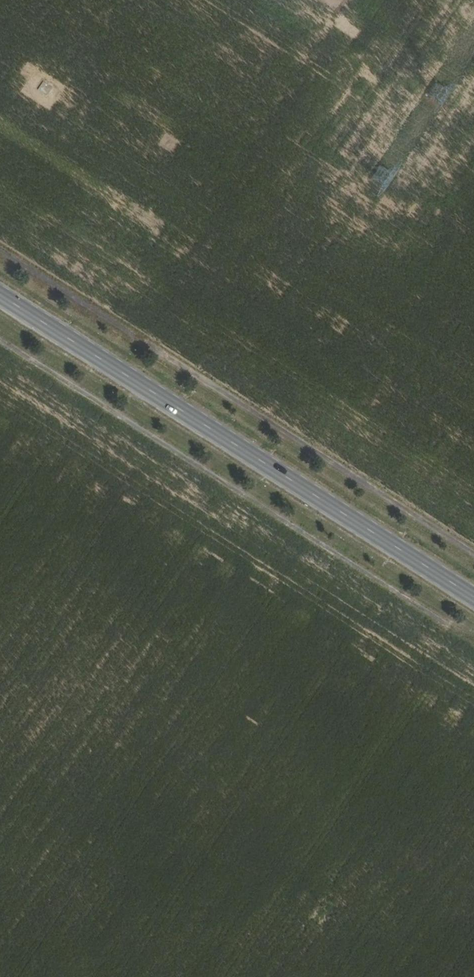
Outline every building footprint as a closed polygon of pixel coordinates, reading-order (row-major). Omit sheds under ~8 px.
[(37,90),(48,95),(52,86),(42,81),(37,90)]
